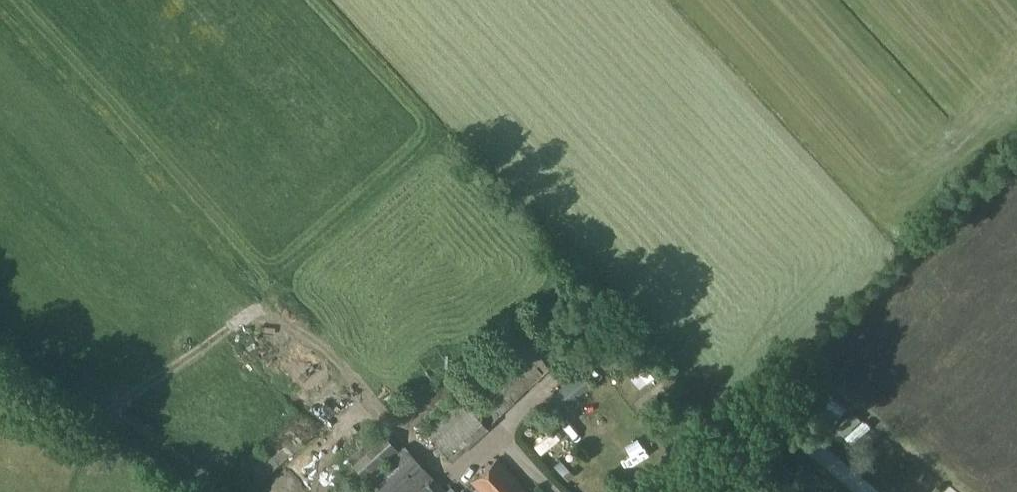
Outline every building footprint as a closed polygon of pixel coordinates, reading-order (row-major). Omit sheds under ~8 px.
[(544,360),(526,340),(425,432),(451,459),(489,427),(487,425),(540,376),(533,368),(544,360)] [(618,371),(632,386),(648,371),(635,356),(618,371)] [(591,385),(581,373),(556,392),(568,408),(579,400),(576,396),(591,385)] [(277,401),(270,410),(287,425),(294,416),(277,401)] [(237,473),(251,489),(316,435),(302,418),(237,473)] [(436,479),(405,445),(399,450),(380,428),(347,458),(367,479),(353,491),(417,491),(432,478),(436,479)] [(543,437),(529,450),(542,464),(556,451),(543,437)] [(497,459),(472,482),(481,491),(527,491),(497,459)] [(561,461),(555,466),(568,479),(573,474),(561,461)] [(436,479),(432,478),(417,491),(447,491),(436,479)]
